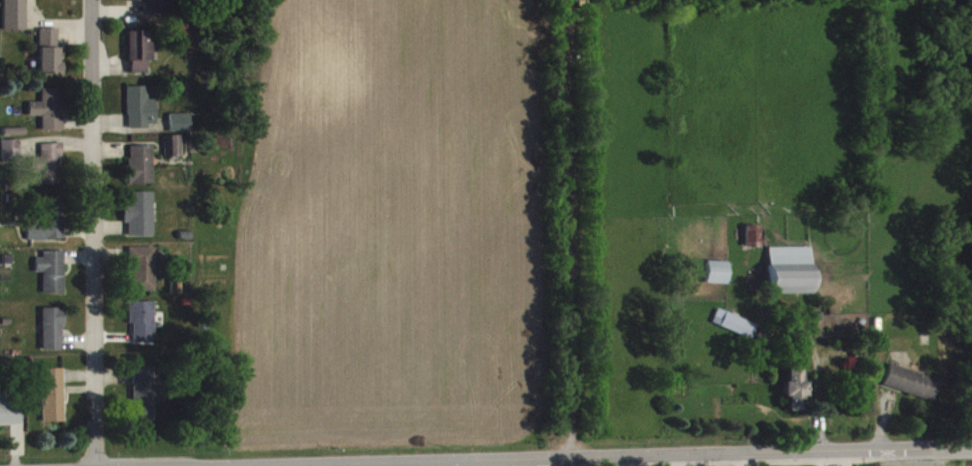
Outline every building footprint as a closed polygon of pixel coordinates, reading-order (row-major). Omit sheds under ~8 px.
[(4,37),(26,37),(25,0),(3,0),(4,37)] [(151,8),(151,23),(170,24),(171,0),(128,0),(128,8),(151,8)] [(60,36),(40,36),(40,80),(59,81),(60,36)] [(130,80),(149,80),(148,69),(152,69),(151,38),(130,38),(130,80)] [(157,107),(149,107),(149,93),(128,94),(129,135),(157,135),(157,107)] [(64,138),(64,96),(43,96),(43,109),(31,109),(30,123),(43,123),(43,137),(64,138)] [(191,121),(171,122),(172,139),(192,139),(191,121)] [(183,143),(165,143),(166,166),(184,165),(183,143)] [(3,148),(4,169),(23,168),(23,147),(3,148)] [(62,192),(61,151),(34,152),(35,182),(42,181),(42,192),(62,192)] [(129,154),(130,192),(154,191),(153,153),(129,154)] [(154,244),(154,199),(124,200),(125,230),(129,230),(130,244),(154,244)] [(65,246),(65,204),(45,205),(45,229),(29,229),(29,247),(65,246)] [(747,254),(762,254),(762,233),(746,233),(747,254)] [(156,254),(131,254),(132,299),(156,299),(156,254)] [(770,255),(770,302),(813,301),(813,255),(770,255)] [(65,259),(44,259),(44,265),(37,266),(37,280),(44,280),(44,301),(65,301),(65,259)] [(729,269),(708,268),(707,291),(729,292),(729,269)] [(155,309),(129,309),(130,332),(134,332),(134,352),(155,351),(155,309)] [(44,358),(65,358),(64,315),(43,316),(44,358)] [(758,332),(719,316),(713,331),(752,347),(758,332)] [(932,409),(940,388),(891,372),(884,393),(932,409)] [(154,375),(134,375),(135,428),(155,427),(154,408),(165,408),(165,394),(155,395),(154,375)] [(44,430),(66,429),(65,376),(43,376),(44,430)] [(788,419),(802,418),(802,403),(806,403),(806,390),(803,390),(803,376),(789,376),(789,390),(784,390),(784,405),(788,405),(788,419)] [(20,432),(19,398),(0,399),(0,432),(20,432)]
